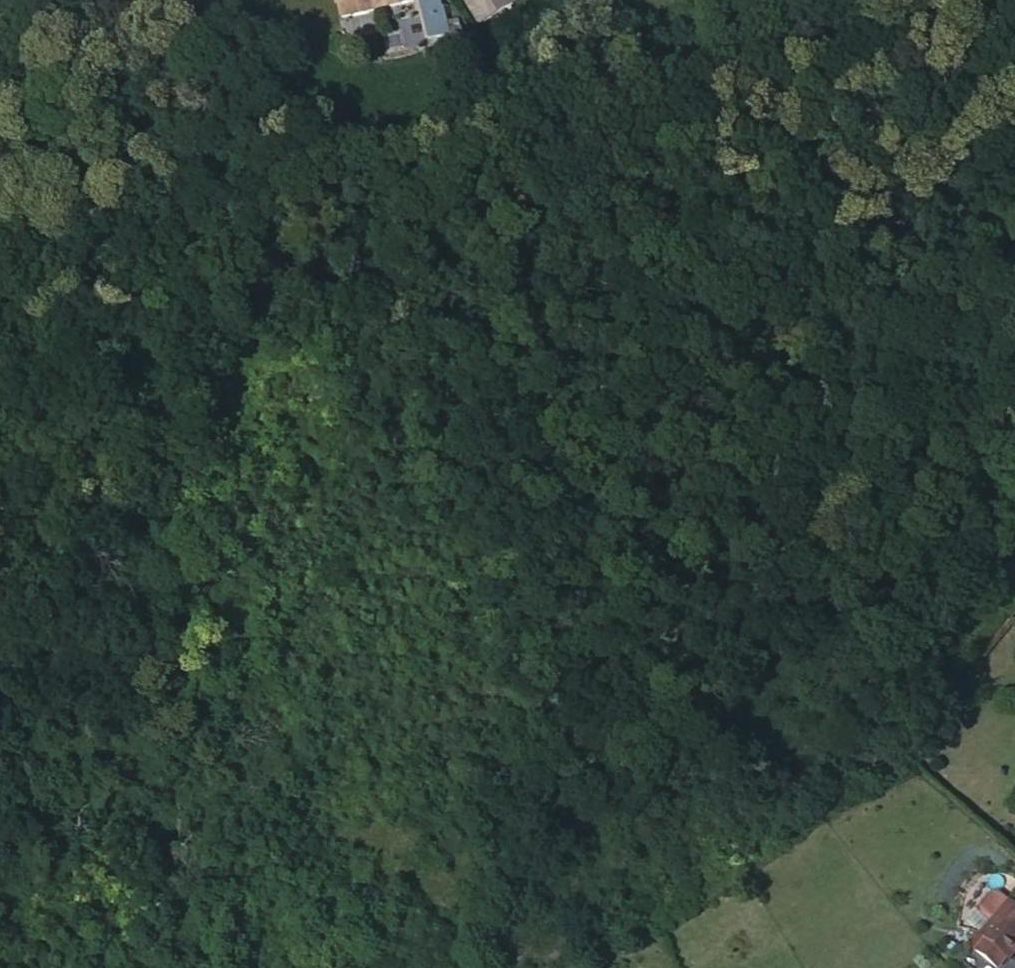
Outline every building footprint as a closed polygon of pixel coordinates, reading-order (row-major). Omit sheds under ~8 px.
[(439,0),(336,0),(341,20),(415,3),(419,14),(422,13),(430,41),(450,34),(452,40),(465,35),(460,19),(448,23),(443,7),(441,8),(439,0)] [(475,26),(516,3),(515,0),(460,0),(475,26)] [(980,911),(991,920),(1008,899),(997,890),(992,890),(979,905),(980,911)] [(1008,899),(991,920),(979,934),(985,939),(975,950),(996,967),(1006,956),(1008,958),(1014,949),(1014,904),(1008,899)]
